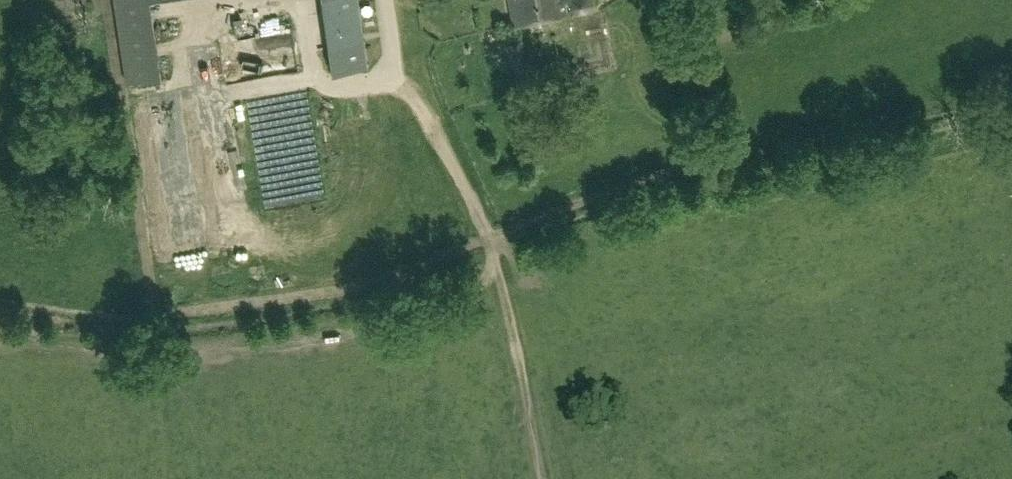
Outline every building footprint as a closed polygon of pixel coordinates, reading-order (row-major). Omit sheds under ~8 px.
[(329,74),(365,69),(355,0),(318,0),(329,74)] [(514,25),(563,16),(560,0),(509,0),(514,25)] [(567,0),(568,11),(575,17),(586,15),(592,6),(591,0),(567,0)] [(504,46),(507,69),(524,65),(521,43),(504,46)] [(218,176),(224,192),(244,185),(239,169),(218,176)]
